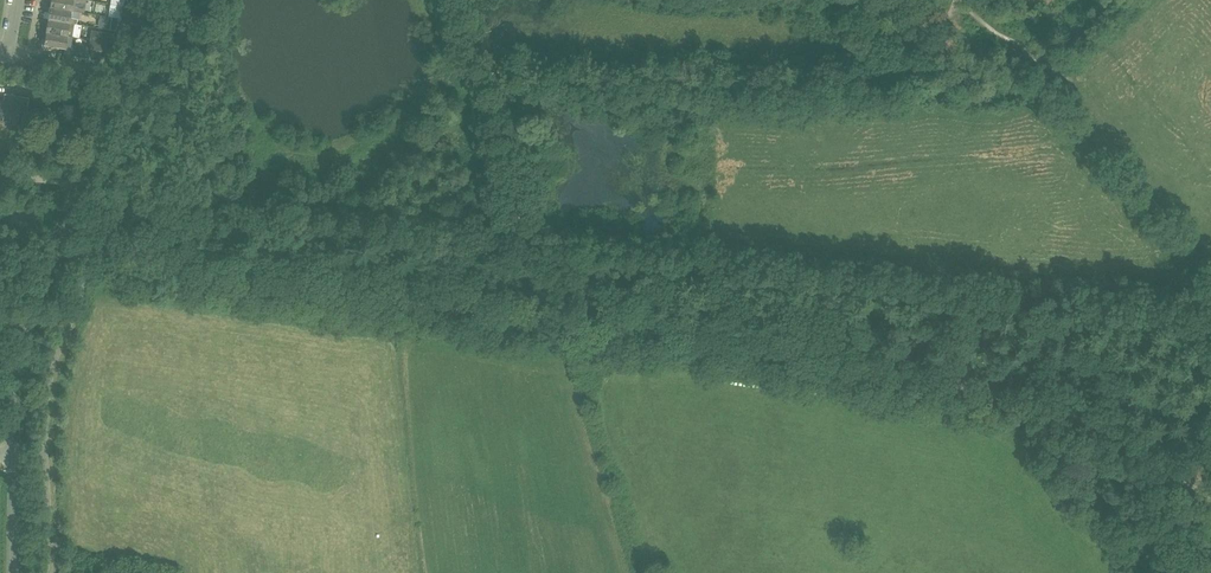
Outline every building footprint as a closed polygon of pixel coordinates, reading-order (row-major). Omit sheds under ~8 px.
[(74,0),(51,0),(50,7),(72,10),(74,0)] [(111,4),(109,16),(122,18),(124,6),(111,4)] [(71,17),(72,10),(50,7),(48,19),(75,24),(77,24),(78,18),(71,17)] [(68,36),(73,37),(75,24),(48,19),(46,32),(68,36)] [(72,43),(73,37),(68,36),(46,32),(44,45),(65,48),(64,53),(70,54),(72,43)] [(29,97),(4,93),(3,102),(0,101),(0,121),(16,123),(18,117),(26,118),(29,97)] [(43,157),(45,150),(25,143),(23,150),(43,157)]
